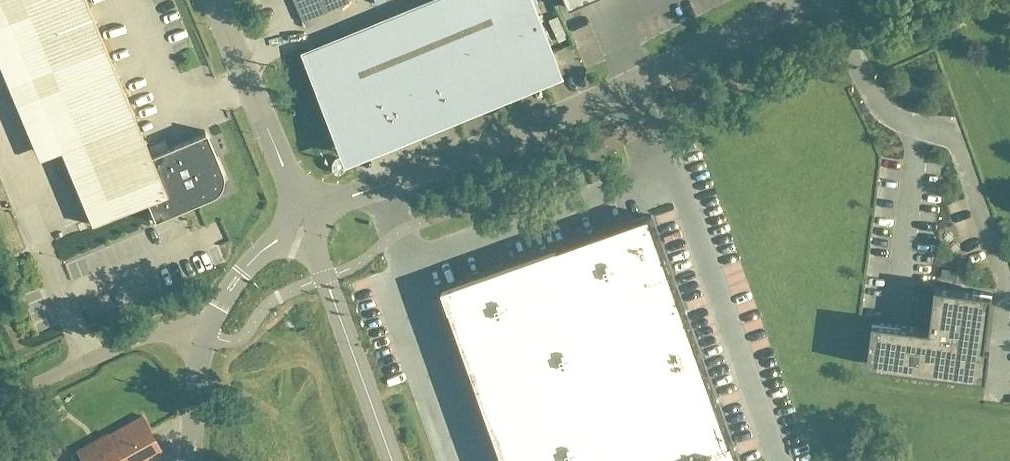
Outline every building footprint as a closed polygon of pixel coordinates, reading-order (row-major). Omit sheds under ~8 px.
[(214,153),(205,132),(204,132),(205,134),(151,157),(85,0),(0,0),(0,7),(92,226),(147,203),(154,220),(152,221),(152,222),(210,198),(212,197),(214,196),(216,195),(217,193),(219,192),(220,190),(221,188),(222,186),(222,184),(223,182),(223,180),(223,178),(223,176),(222,173),(222,171),(214,153)] [(349,0),(295,0),(303,23),(351,7),(349,0)] [(455,106),(556,65),(529,0),(467,0),(318,60),(354,148),(455,106)] [(569,10),(592,0),(565,0),(569,10)] [(441,291),(502,460),(737,460),(651,217),(441,291)] [(990,349),(985,348),(992,295),(934,288),(929,331),(872,324),(866,366),(986,381),(990,349)] [(81,460),(157,460),(164,457),(142,417),(107,436),(107,435),(76,452),(81,460)]
